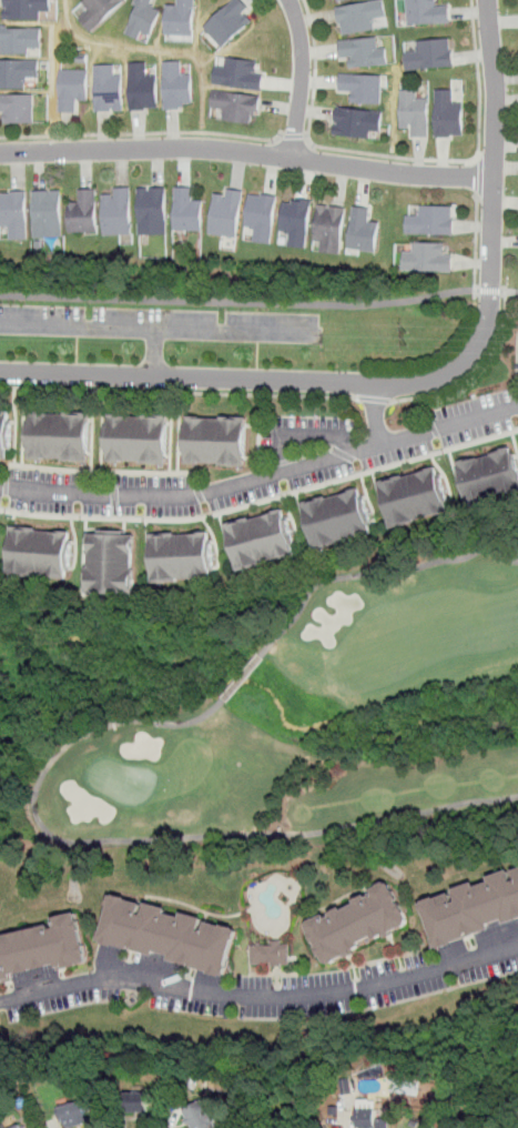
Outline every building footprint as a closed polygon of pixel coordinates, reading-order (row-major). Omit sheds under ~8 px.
[(6,8),(6,0),(52,0),(52,12),(42,11),(42,19),(6,20),(7,10),(9,10),(9,8),(6,8)] [(84,2),(87,0),(127,0),(93,31),(82,19),(91,10),(84,2)] [(135,4),(137,0),(155,0),(153,4),(158,6),(156,9),(163,11),(153,34),(151,33),(150,34),(144,32),(141,39),(129,33),(140,7),(135,4)] [(180,6),(180,0),(197,0),(195,36),(167,34),(169,6),(180,6)] [(206,27),(236,0),(245,0),(251,7),(244,13),(246,16),(248,13),(255,21),(225,48),(206,27)] [(339,8),(380,0),(386,0),(389,17),(376,19),(378,29),(346,34),(344,22),(342,23),(339,8)] [(410,24),(409,0),(439,0),(439,7),(451,6),(453,22),(410,24)] [(2,41),(0,41),(0,26),(9,26),(9,29),(43,29),(43,48),(30,48),(30,53),(2,54),(2,41)] [(379,39),(380,49),(389,48),(390,64),(354,68),(353,60),(356,60),(355,57),(344,58),(342,41),(379,39)] [(453,40),(453,51),(456,51),(456,66),(408,69),(408,52),(421,52),(420,41),(453,40)] [(260,62),(258,73),(267,74),(265,91),(215,84),(219,67),(227,68),(228,58),(260,62)] [(28,88),(0,88),(0,61),(41,60),(41,78),(28,78),(28,88)] [(183,61),(183,75),(194,74),(195,103),(186,103),(186,107),(182,107),(182,110),(167,110),(165,62),(183,61)] [(149,63),(149,75),(159,75),(160,108),(148,109),(148,110),(133,111),(131,63),(149,63)] [(116,66),(116,75),(124,74),(126,111),(116,111),(116,109),(113,109),(113,111),(99,112),(97,67),(116,66)] [(91,71),(90,100),(79,100),(79,112),(61,112),(62,70),(91,71)] [(385,75),(384,103),(355,102),(356,91),(343,91),(343,73),(385,75)] [(419,90),(420,99),(430,99),(431,137),(415,137),(415,128),(404,128),(404,91),(419,90)] [(453,90),(453,105),(464,105),(464,135),(451,135),(451,138),(435,138),(435,90),(453,90)] [(263,97),(261,112),(260,111),(258,117),(255,115),(254,123),(226,120),(227,110),(214,108),(216,91),(263,97)] [(8,112),(0,112),(0,95),(35,94),(35,123),(7,123),(7,113),(8,113),(8,112)] [(386,112),(384,132),(374,131),(373,139),(336,134),(337,125),(341,125),(341,123),(338,122),(339,107),(386,112)] [(132,188),(133,234),(105,235),(105,195),(114,195),(114,198),(116,198),(116,189),(132,188)] [(169,188),(170,234),(142,235),(141,189),(150,189),(150,191),(152,191),(152,188),(169,188)] [(205,201),(205,231),(177,230),(179,188),(195,188),(194,201),(205,201)] [(100,232),(72,233),(71,203),(81,203),(80,191),(98,190),(100,232)] [(246,192),(240,238),(211,234),(216,194),(226,195),(226,199),(228,199),(230,190),(246,192)] [(29,191),(30,240),(12,240),(12,226),(1,226),(0,194),(12,194),(12,192),(29,191)] [(63,191),(65,236),(37,238),(34,192),(51,191),(51,193),(52,193),(52,191),(63,191)] [(252,195),(264,197),(264,195),(280,198),(273,244),(256,242),(258,229),(247,226),(252,195)] [(315,201),(308,249),(291,246),(293,233),(283,232),(286,203),(295,204),(295,201),(299,201),(299,199),(315,201)] [(331,209),(332,209),(333,205),(348,208),(342,255),(323,252),(324,241),(316,240),(322,204),(331,207),(331,209)] [(383,223),(378,253),(351,249),(357,207),(373,210),(372,222),(383,223)] [(448,209),(448,221),(451,221),(450,234),(407,233),(408,218),(421,218),(421,209),(448,209)] [(446,245),(445,254),(445,256),(451,256),(451,272),(404,271),(404,252),(413,253),(413,244),(446,245)] [(11,460),(0,460),(0,412),(11,413),(11,425),(14,425),(14,447),(11,447),(11,460)] [(93,414),(92,462),(68,462),(68,460),(45,459),(45,461),(33,461),(33,452),(29,452),(30,422),(34,422),(34,413),(48,413),(48,415),(69,415),(69,413),(93,414)] [(126,417),(146,419),(146,415),(172,416),(170,465),(146,464),(146,462),(124,462),(124,463),(112,463),(112,454),(108,454),(109,424),(113,424),(113,415),(126,416),(126,417)] [(204,420),(225,421),(225,419),(250,419),(248,467),(224,466),(224,464),(203,463),(203,465),(190,465),(191,456),(185,456),(186,426),(191,426),(191,417),(204,417),(204,420)] [(517,456),(517,496),(516,496),(516,494),(495,500),(495,502),(489,503),(490,504),(477,508),(475,501),(471,502),(464,471),(466,471),(464,463),(476,460),(477,461),(484,460),(484,461),(497,457),(496,455),(502,454),(502,452),(516,449),(517,456)] [(440,469),(453,514),(441,517),(440,515),(419,521),(420,523),(396,530),(384,483),(408,477),(408,479),(428,473),(428,472),(440,469)] [(364,490),(367,501),(369,501),(376,525),(374,526),(376,535),(364,538),(364,537),(343,543),(344,545),(319,552),(306,505),(331,498),(332,501),(352,495),(351,493),(364,490)] [(286,512),(297,557),(286,560),(286,557),(265,563),(266,566),(242,573),(231,526),(254,520),(254,522),(273,516),(273,515),(286,512)] [(40,533),(61,534),(61,533),(72,534),(72,545),(75,546),(73,570),(71,568),(70,581),(57,580),(57,577),(35,576),(35,578),(10,576),(14,527),(40,530),(40,533)] [(129,533),(128,536),(139,537),(139,550),(136,550),(136,571),(139,571),(138,596),(89,595),(90,570),(92,570),(93,548),(91,548),(91,535),(103,536),(103,532),(129,533)] [(213,534),(213,545),(215,545),(217,568),(215,568),(215,581),(202,581),(202,580),(182,581),(182,584),(155,585),(153,536),(179,535),(180,537),(200,536),(200,534),(213,534)] [(514,877),(517,875),(517,911),(505,916),(504,912),(486,917),(487,920),(470,926),(467,916),(460,919),(464,928),(435,939),(420,899),(427,896),(426,894),(435,890),(436,894),(451,888),(455,897),(461,895),(457,885),(474,879),(475,883),(492,876),(491,873),(509,866),(514,877)] [(399,882),(403,887),(404,887),(408,896),(406,897),(408,902),(410,900),(415,910),(413,910),(416,917),(415,923),(409,925),(408,925),(393,933),(392,931),(383,936),(380,934),(367,940),(368,944),(358,948),(359,949),(344,957),(345,958),(338,961),(333,960),(329,954),(328,955),(323,945),(325,944),(323,939),(321,940),(316,931),(318,930),(315,925),(316,918),(323,914),(324,916),(332,912),(334,916),(339,913),(338,910),(348,905),(349,907),(364,900),(363,897),(374,892),(375,895),(380,893),(378,888),(387,884),(386,883),(393,879),(399,882)] [(121,892),(133,895),(132,897),(149,902),(145,912),(150,913),(153,900),(174,906),(173,910),(187,915),(190,909),(210,915),(206,928),(211,929),(214,919),(225,923),(226,920),(242,925),(241,927),(245,928),(242,937),(241,937),(234,964),(235,964),(233,973),(228,971),(228,974),(216,970),(216,969),(175,957),(176,953),(162,949),(161,954),(120,943),(120,944),(108,940),(108,939),(104,937),(106,928),(108,929),(115,902),(114,902),(116,893),(121,894),(121,892)] [(10,979),(0,982),(0,936),(1,939),(6,938),(4,934),(54,921),(55,926),(61,925),(59,915),(81,909),(83,917),(85,917),(88,927),(85,928),(89,943),(91,941),(93,951),(92,953),(93,959),(71,965),(70,964),(63,965),(62,961),(16,973),(17,976),(9,977),(10,979)] [(284,935),(284,939),(292,939),(292,959),(284,959),(284,960),(275,961),(275,957),(264,958),(264,959),(254,959),(253,940),(258,940),(258,936),(263,936),(263,940),(273,940),(273,935),(284,935)] [(150,1094),(150,1114),(126,1114),(126,1105),(124,1105),(124,1094),(150,1094)] [(214,1122),(217,1127),(192,1127),(190,1125),(189,1125),(185,1120),(187,1119),(183,1110),(203,1100),(211,1115),(213,1114),(216,1121),(214,1122)] [(89,1124),(71,1127),(66,1127),(63,1117),(59,1118),(57,1109),(84,1102),(89,1124)] [(388,1119),(387,1127),(357,1127),(358,1110),(379,1110),(378,1118),(388,1119)]
